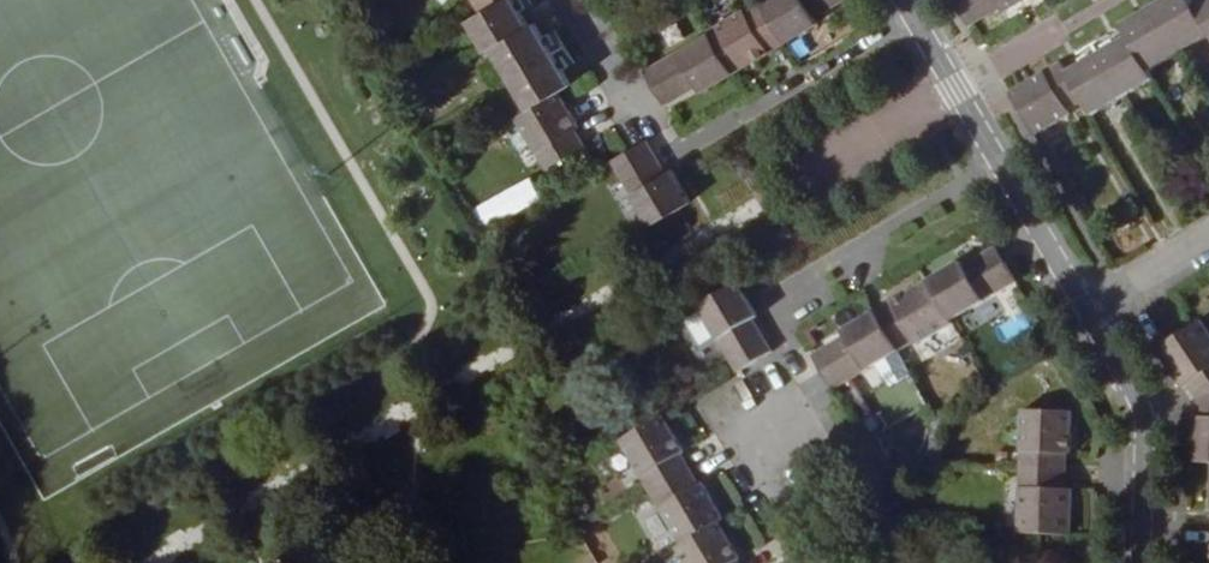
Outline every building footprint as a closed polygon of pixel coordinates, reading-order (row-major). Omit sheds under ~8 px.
[(483,10),(466,20),(485,54),(491,50),(530,26),(522,11),(532,4),(530,0),(501,0),(483,10)] [(483,10),(501,0),(478,0),(483,10)] [(711,31),(735,70),(784,40),(762,2),(761,0),(758,0),(710,28),(711,31)] [(762,2),(784,40),(819,20),(817,14),(840,0),(766,0),(762,2)] [(973,30),(1003,12),(1005,16),(1032,0),(955,0),(973,30)] [(1154,8),(1181,53),(1208,38),(1208,30),(1195,7),(1191,0),(1168,0),(1154,8)] [(1195,7),(1208,30),(1208,0),(1207,0),(1195,7)] [(1130,38),(1151,72),(1181,53),(1154,8),(1123,27),(1130,38)] [(491,50),(508,80),(552,53),(543,37),(535,22),(530,26),(491,50)] [(711,31),(645,71),(665,104),(696,85),(700,91),(735,70),(711,31)] [(1099,56),(1126,100),(1156,82),(1151,72),(1130,38),(1117,46),(1099,56)] [(508,80),(527,111),(560,91),(572,85),(561,69),(552,53),(508,80)] [(1068,74),(1086,103),(1094,119),(1126,100),(1099,56),(1083,65),(1068,74)] [(1062,63),(1010,94),(1037,139),(1073,117),(1070,112),(1086,103),(1068,74),(1062,63)] [(546,168),(584,145),(575,129),(579,126),(560,91),(527,111),(516,116),(546,168)] [(612,159),(650,226),(690,203),(671,170),(664,173),(645,139),(612,159)] [(490,229),(547,199),(535,177),(478,208),(490,229)] [(951,318),(1016,281),(995,246),(963,263),(960,259),(926,278),(951,318)] [(555,302),(590,292),(581,264),(547,274),(555,302)] [(951,320),(951,318),(926,278),(874,309),(897,347),(913,338),(916,342),(951,320)] [(751,316),(757,313),(737,282),(697,305),(736,368),(768,349),(751,316)] [(898,349),(897,347),(874,309),(843,327),(845,332),(811,353),(832,389),(898,349)] [(1160,349),(1183,388),(1192,383),(1201,398),(1208,396),(1208,327),(1206,322),(1194,329),(1160,349)] [(1192,414),(1190,460),(1208,461),(1208,396),(1201,398),(1201,414),(1192,414)] [(655,486),(693,464),(684,448),(687,446),(667,409),(625,433),(655,486)] [(1024,470),(1067,471),(1068,453),(1071,453),(1071,412),(1026,410),(1024,470)] [(702,480),(693,464),(655,486),(685,539),(723,517),(727,514),(706,478),(702,480)] [(1067,489),(1067,471),(1024,470),(1021,533),(1072,535),(1074,490),(1067,489)] [(723,517),(685,539),(680,541),(692,562),(743,562),(739,557),(744,553),(723,517)]
